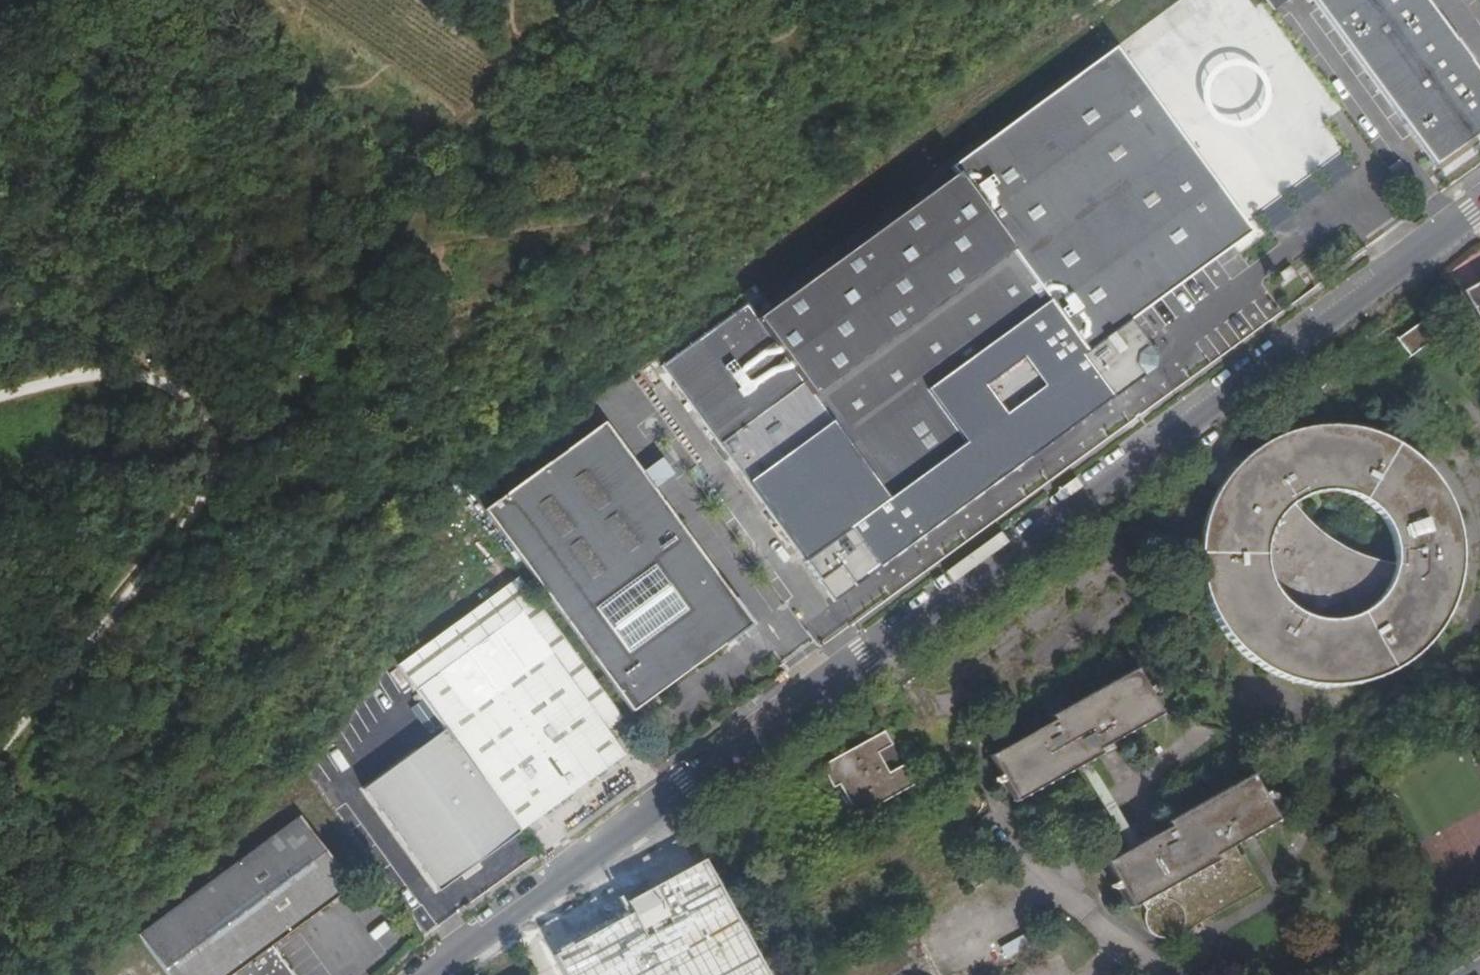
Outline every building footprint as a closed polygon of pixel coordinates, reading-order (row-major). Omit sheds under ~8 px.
[(1273,11),(1288,0),(1265,0),(1273,11)] [(1434,165),(1479,130),(1479,81),(1421,0),(1315,0),(1434,165)] [(958,170),(758,317),(746,303),(663,363),(727,454),(721,458),(730,470),(735,466),(769,513),(783,532),(777,536),(796,562),(802,558),(830,600),(1153,367),(1154,359),(1153,351),(1148,344),(1129,320),(1250,232),(1122,49),(956,165),(958,170)] [(1479,319),(1479,289),(1468,296),(1479,319)] [(1422,329),(1401,345),(1412,362),(1433,346),(1422,329)] [(647,487),(651,482),(644,470),(605,419),(488,507),(558,605),(609,554),(647,487)] [(1460,574),(1460,561),(1460,549),(1458,536),(1455,524),(1451,512),(1446,500),(1440,489),(1432,479),(1424,470),(1415,461),(1405,453),(1394,446),(1383,441),(1371,436),(1359,433),(1346,431),(1334,429),(1321,430),(1309,431),(1296,434),(1284,438),(1272,442),(1261,449),(1251,456),(1241,464),(1232,473),(1224,482),(1217,493),(1211,504),(1206,516),(1203,528),(1200,540),(1199,553),(1199,565),(1200,578),(1202,590),(1205,602),(1210,614),(1216,625),(1223,636),(1231,646),(1239,655),(1249,663),(1259,670),(1270,677),(1282,682),(1294,686),(1306,689),(1319,690),(1331,691),(1344,690),(1357,688),(1369,685),(1381,680),(1392,675),(1403,668),(1413,661),(1422,652),(1431,643),(1438,633),(1445,622),(1450,610),(1455,599),(1458,586),(1460,574)] [(651,482),(668,461),(664,455),(644,470),(651,482)] [(674,479),(666,470),(650,489),(653,496),(674,479)] [(653,496),(650,489),(608,562),(555,614),(634,719),(754,630),(726,594),(715,579),(653,496)] [(763,518),(777,536),(783,532),(769,513),(763,518)] [(735,564),(715,579),(726,594),(746,579),(735,564)] [(452,668),(436,679),(463,667),(482,657),(508,641),(534,623),(527,612),(452,668)] [(487,661),(416,697),(446,737),(522,837),(626,760),(533,632),(487,661)] [(1134,675),(1049,722),(1052,727),(989,762),(1014,808),(1100,763),(1096,757),(1160,722),(1134,675)] [(522,837),(446,737),(364,796),(439,895),(522,837)] [(887,740),(823,775),(835,795),(842,792),(860,823),(916,793),(904,773),(891,779),(882,761),(895,755),(887,740)] [(657,775),(670,765),(664,760),(652,768),(657,775)] [(1166,834),(1104,868),(1128,915),(1138,909),(1142,913),(1142,921),(1145,931),(1151,938),(1157,942),(1165,944),(1172,943),(1181,939),(1190,928),(1193,931),(1196,931),(1209,921),(1269,889),(1252,855),(1248,857),(1242,846),(1275,827),(1252,783),(1163,830),(1166,834)] [(162,974),(289,974),(270,951),(351,892),(299,822),(137,941),(162,974)] [(706,867),(625,911),(631,923),(553,966),(558,974),(768,974),(706,867)]
